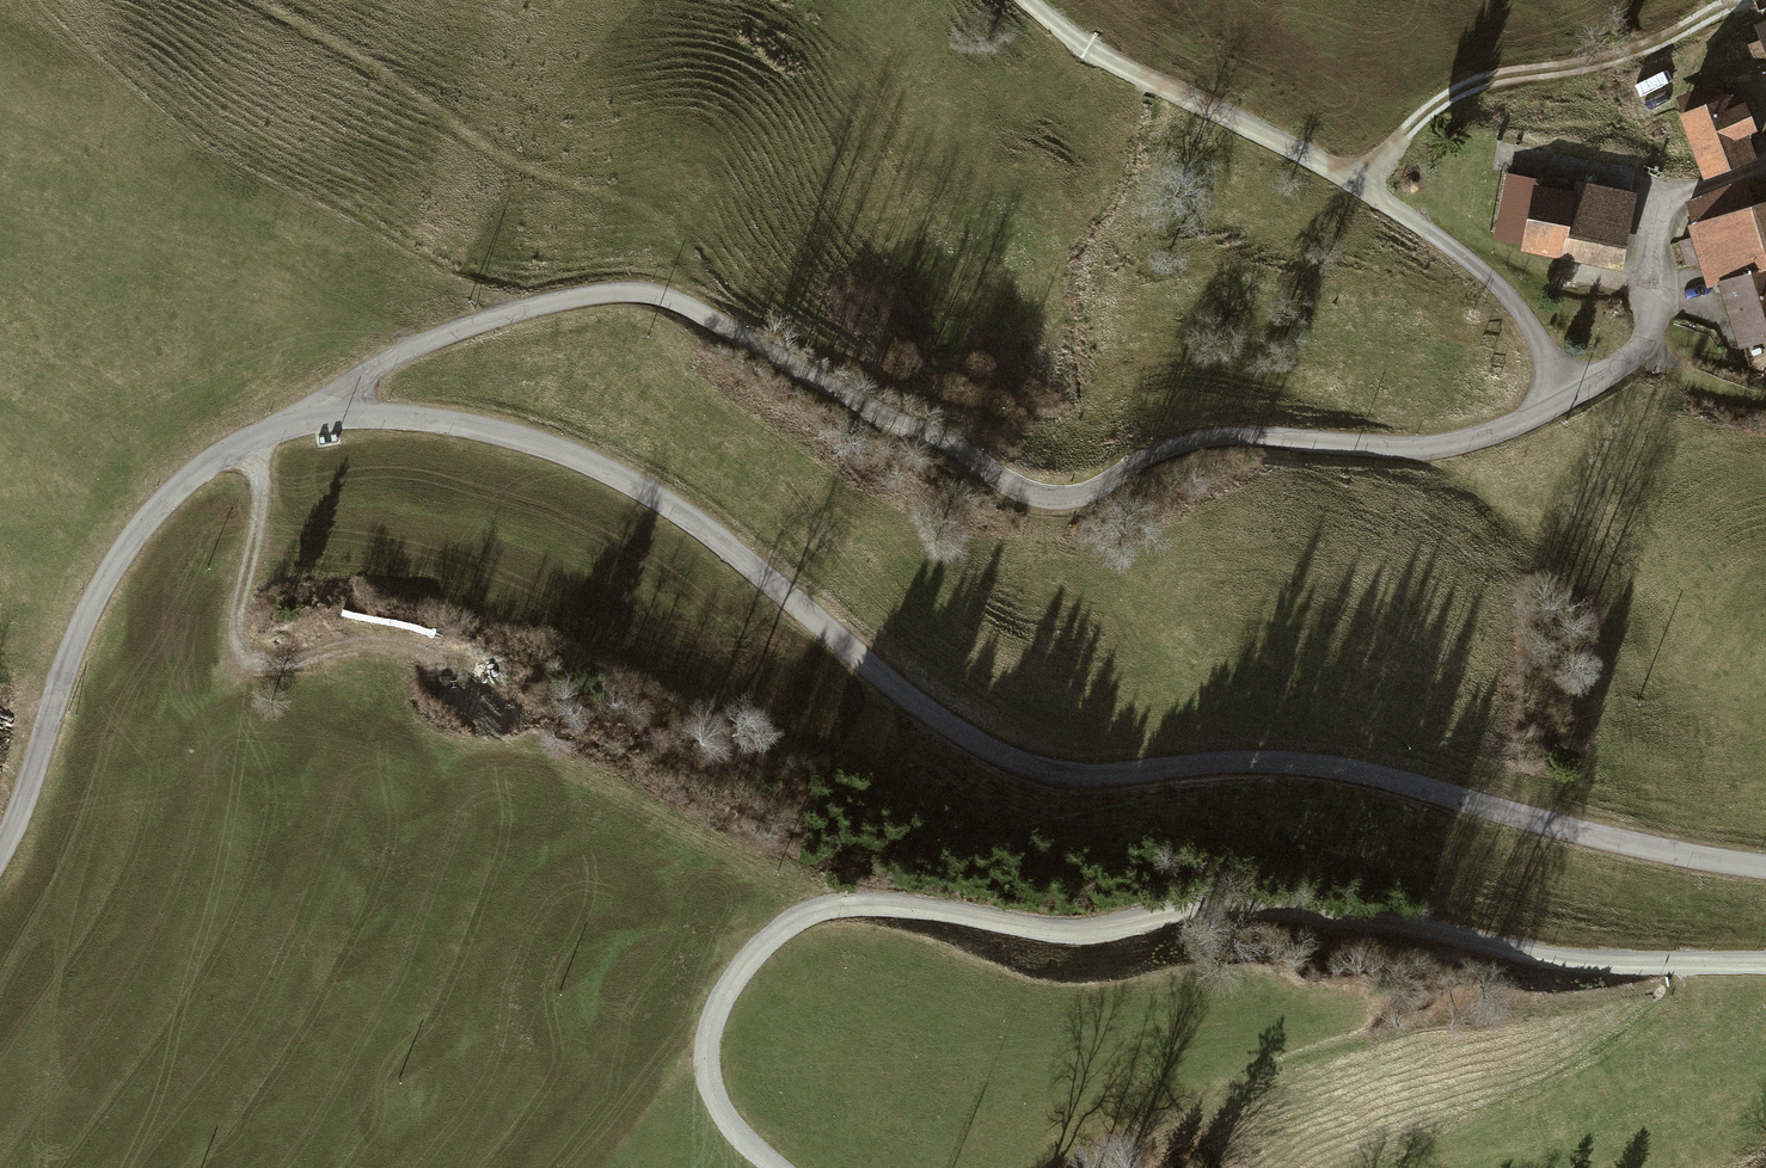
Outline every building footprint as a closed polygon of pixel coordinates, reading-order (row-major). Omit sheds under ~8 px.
[(1748,26),(1765,75),(1765,19),(1748,26)] [(1674,115),(1698,179),(1750,159),(1742,138),(1749,135),(1737,104),(1731,107),(1726,96),(1674,115)] [(1615,275),(1631,197),(1571,184),(1569,194),(1537,187),(1538,181),(1504,174),(1490,241),(1516,246),(1514,254),(1615,275)] [(1684,229),(1706,295),(1715,292),(1734,351),(1765,341),(1765,203),(1754,206),(1747,182),(1681,204),(1689,228),(1684,229)]
